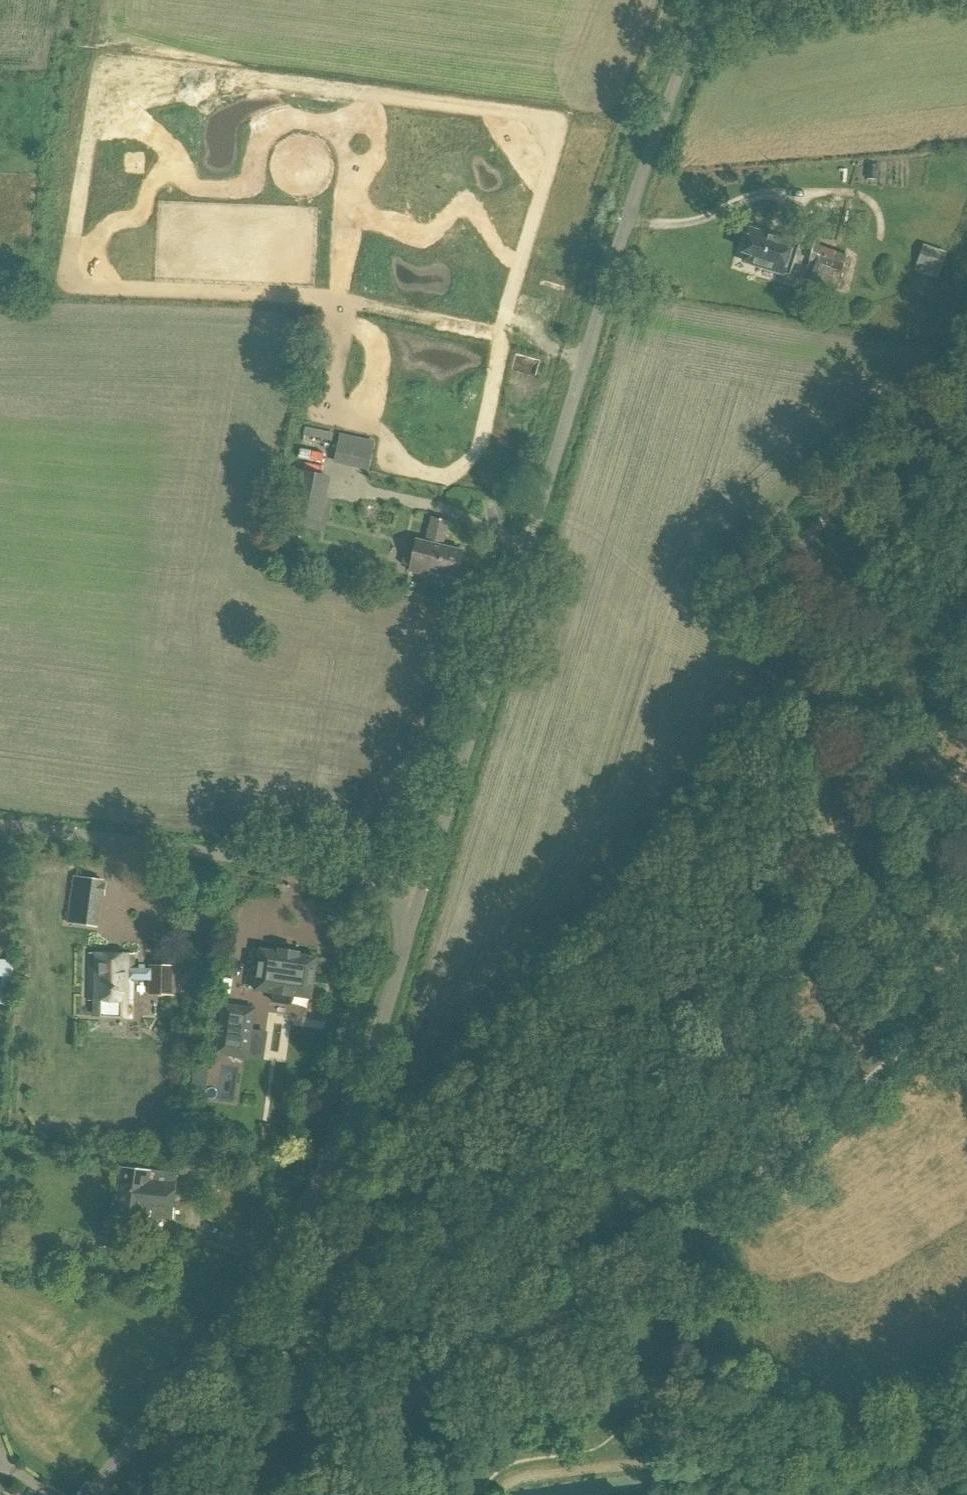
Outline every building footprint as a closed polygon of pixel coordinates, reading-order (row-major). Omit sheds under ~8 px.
[(744,252),(748,253),(746,261),(790,276),(800,246),(751,230),(744,252)] [(803,280),(817,284),(823,266),(843,272),(848,256),(814,244),(808,261),(809,262),(803,280)] [(914,271),(938,279),(947,252),(923,244),(914,271)] [(368,469),(374,442),(340,434),(334,461),(368,469)] [(331,477),(298,470),(288,516),(321,524),(331,477)] [(402,564),(409,566),(408,570),(427,575),(428,571),(456,578),(462,551),(443,546),(449,520),(431,516),(425,542),(416,539),(416,540),(408,538),(402,564)] [(72,893),(101,897),(104,881),(74,877),(72,893)] [(179,933),(211,934),(211,916),(180,915),(179,933)] [(279,950),(279,952),(260,950),(255,989),(274,992),(273,1002),(291,1004),(292,995),(310,997),(316,958),(298,955),(298,953),(279,950)] [(89,1000),(133,1001),(134,979),(150,979),(150,993),(174,995),(174,967),(150,966),(150,970),(134,969),(135,954),(90,953),(89,1000)] [(224,1007),(217,1053),(250,1057),(256,1012),(224,1007)] [(198,1141),(190,1175),(208,1179),(216,1145),(198,1141)] [(116,1216),(143,1219),(144,1215),(172,1218),(177,1174),(122,1168),(116,1216)] [(99,1247),(112,1250),(114,1234),(102,1231),(99,1247)]
